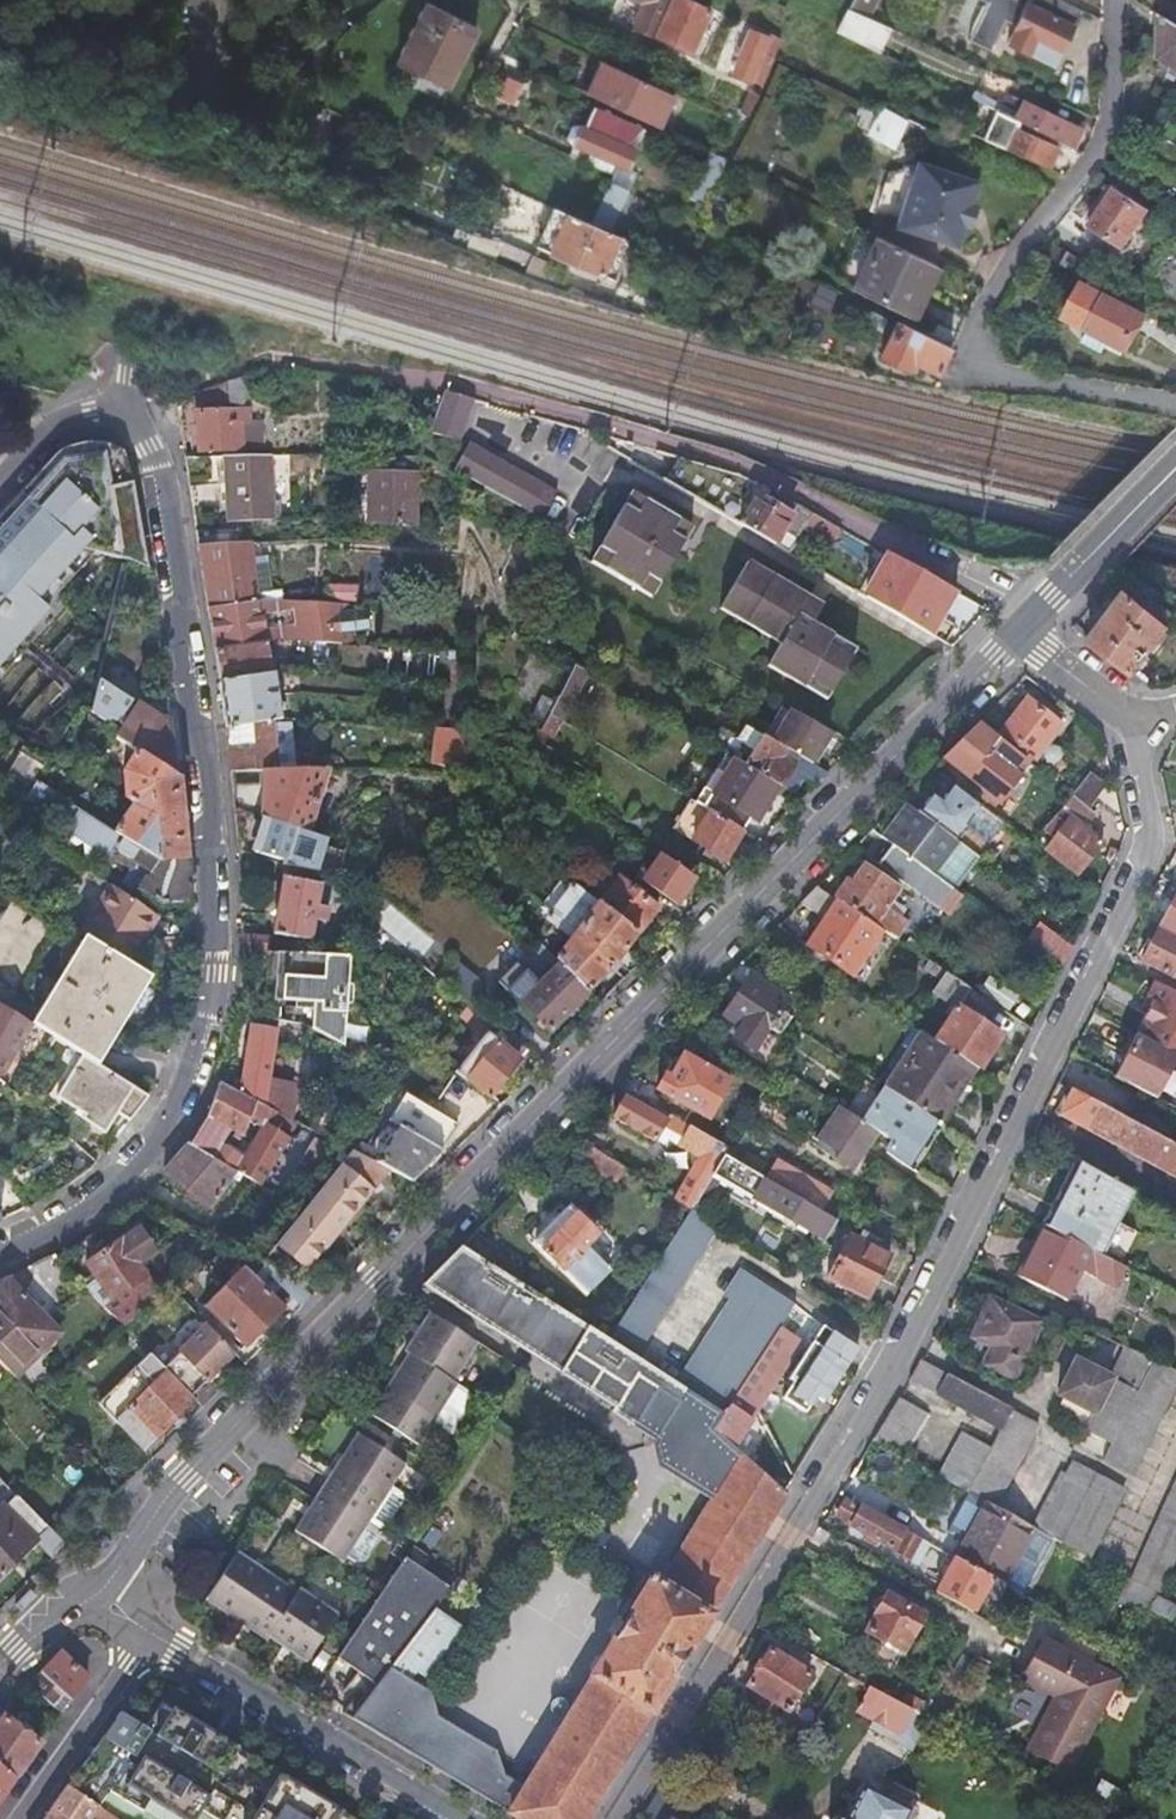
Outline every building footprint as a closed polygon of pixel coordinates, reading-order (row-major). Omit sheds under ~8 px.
[(413,72),(415,68),(441,81),(470,22),(425,0),(419,0),(389,60),(413,72)] [(643,4),(634,25),(659,36),(674,0),(633,0),(643,4)] [(1006,44),(1050,68),(1078,10),(1058,0),(1028,0),(1006,44)] [(1175,73),(1175,31),(1151,16),(1153,60),(1175,73)] [(753,30),(733,74),(750,82),(770,37),(753,30)] [(669,92),(599,60),(585,92),(655,123),(669,92)] [(415,68),(413,72),(439,85),(441,81),(415,68)] [(1079,130),(1062,121),(1022,102),(1013,121),(1020,125),(1071,149),(1079,130)] [(583,124),(629,144),(631,144),(639,125),(591,104),(583,124)] [(982,106),(970,134),(1040,167),(1050,146),(1018,130),(1020,125),(1013,121),(982,106)] [(925,127),(885,108),(873,134),(899,146),(907,130),(921,135),(925,127)] [(577,121),(563,152),(607,172),(610,174),(615,162),(621,164),(629,144),(583,124),(577,121)] [(713,149),(700,175),(716,182),(729,157),(729,156),(713,149)] [(904,165),(894,168),(892,168),(891,168),(875,211),(897,219),(896,222),(956,245),(964,223),(970,225),(975,212),(978,204),(972,202),(980,180),(919,158),(916,166),(907,163),(904,165)] [(607,172),(585,222),(604,230),(626,181),(610,174),(607,172)] [(716,182),(700,175),(690,196),(704,203),(716,182)] [(1093,233),(1085,246),(1111,263),(1145,214),(1110,191),(1086,229),(1093,233)] [(585,222),(553,208),(537,245),(611,278),(627,240),(604,230),(585,222)] [(936,264),(877,233),(852,285),(911,313),(936,264)] [(494,240),(487,258),(513,270),(517,272),(524,253),(494,240)] [(1088,278),(1094,267),(1069,253),(1062,264),(1088,278)] [(1122,355),(1141,320),(1079,286),(1060,321),(1089,336),(1083,348),(1094,354),(1101,343),(1122,355)] [(909,358),(936,371),(950,347),(896,320),(879,352),(905,365),(909,358)] [(224,383),(200,393),(200,410),(195,411),(196,450),(237,449),(238,424),(247,424),(247,408),(225,409),(224,383)] [(441,395),(436,412),(421,454),(448,467),(472,403),(445,396),(441,395)] [(12,450),(0,439),(0,463),(12,450)] [(52,461),(47,466),(33,482),(0,518),(0,666),(50,610),(38,601),(82,547),(147,570),(132,463),(116,449),(103,446),(91,445),(74,448),(61,454),(52,461)] [(471,446),(457,471),(505,495),(515,467),(471,446)] [(310,469),(309,455),(285,456),(285,470),(310,469)] [(220,484),(187,485),(189,495),(190,504),(222,503),(223,522),(272,519),(266,456),(218,456),(220,484)] [(412,466),(365,470),(369,519),(415,515),(412,466)] [(515,467),(505,495),(549,517),(562,492),(515,467)] [(749,499),(734,522),(786,554),(803,526),(809,515),(767,491),(763,499),(760,497),(756,503),(749,499)] [(628,492),(587,561),(645,596),(686,526),(628,492)] [(838,530),(809,515),(803,526),(831,542),(838,530)] [(237,525),(194,529),(197,548),(241,544),(237,525)] [(241,544),(197,548),(200,567),(207,611),(260,604),(279,603),(277,588),(257,590),(258,595),(248,596),(241,544)] [(926,637),(952,594),(887,558),(863,599),(926,637)] [(803,608),(807,602),(744,562),(715,609),(777,648),(764,670),(823,705),(852,654),(809,627),(815,616),(803,608)] [(1090,642),(1133,673),(1175,615),(1175,614),(1149,594),(1147,597),(1136,589),(1130,597),(1125,594),(1090,642)] [(819,609),(807,602),(803,608),(815,616),(819,609)] [(260,604),(207,611),(210,631),(213,650),(266,642),(260,604)] [(266,642),(213,650),(218,682),(270,676),(266,642)] [(584,669),(569,660),(543,710),(556,718),(557,718),(584,669)] [(439,718),(463,718),(463,669),(440,671),(439,718)] [(272,676),(270,676),(218,682),(220,697),(223,728),(270,722),(279,720),(277,710),(282,710),(281,699),(276,700),(272,676)] [(169,773),(167,725),(98,680),(90,715),(105,724),(115,723),(125,729),(116,743),(135,753),(169,773)] [(1023,757),(1031,763),(1062,722),(1056,718),(1060,713),(1036,694),(1032,699),(1028,697),(1003,731),(1028,749),(1023,757)] [(543,710),(534,728),(546,734),(556,718),(543,710)] [(772,710),(756,737),(769,745),(785,718),(772,710)] [(461,753),(465,718),(463,718),(439,718),(431,718),(429,752),(461,753)] [(790,758),(806,767),(813,757),(823,742),(785,718),(769,745),(774,748),(781,752),(790,758)] [(270,722),(223,728),(227,762),(228,770),(259,769),(275,767),(270,722)] [(977,722),(943,756),(1001,800),(1031,763),(1023,757),(977,722)] [(101,733),(94,743),(108,753),(115,741),(101,733)] [(732,737),(721,756),(738,767),(749,749),(732,737)] [(775,789),(778,791),(790,772),(784,769),(774,763),(781,752),(774,748),(769,745),(756,737),(749,749),(738,767),(775,789)] [(27,740),(25,746),(10,781),(27,792),(36,780),(52,756),(27,740)] [(823,742),(813,757),(821,761),(830,746),(823,742)] [(784,769),(790,758),(781,752),(774,763),(784,769)] [(159,861),(184,859),(178,778),(169,773),(135,753),(119,777),(126,798),(133,803),(115,832),(159,861)] [(707,811),(741,832),(748,821),(753,825),(775,789),(738,767),(721,756),(693,802),(707,811)] [(329,765),(275,767),(259,769),(260,787),(231,790),(233,808),(309,832),(329,765)] [(1089,768),(1070,792),(1086,804),(1105,780),(1089,768)] [(36,780),(27,792),(25,796),(67,823),(78,807),(57,793),(36,780)] [(938,782),(931,792),(940,798),(947,788),(938,782)] [(917,809),(956,839),(982,805),(952,783),(947,788),(940,798),(931,792),(917,809)] [(1081,819),(1090,807),(1086,804),(1070,792),(1061,804),(1081,819)] [(878,834),(888,841),(915,808),(905,801),(878,834)] [(78,807),(67,823),(65,827),(129,870),(122,881),(160,907),(187,904),(184,859),(159,861),(115,832),(78,807)] [(915,808),(888,841),(929,873),(956,839),(917,809),(915,808)] [(10,818),(0,811),(0,834),(10,818)] [(723,861),(741,832),(707,811),(690,841),(723,861)] [(1054,813),(1047,822),(1044,827),(1061,839),(1052,850),(1077,869),(1099,838),(1075,820),(1071,825),(1054,813)] [(236,834),(237,851),(263,858),(264,853),(294,861),(300,837),(268,829),(267,838),(235,830),(236,834)] [(929,873),(951,890),(977,855),(956,839),(929,873)] [(927,884),(920,894),(938,907),(951,890),(929,873),(888,841),(879,855),(908,877),(912,873),(927,884)] [(316,872),(340,878),(345,850),(320,844),(316,865),(317,866),(316,872)] [(661,853),(657,859),(648,872),(639,867),(632,877),(671,905),(689,881),(674,870),(677,864),(661,853)] [(312,871),(276,861),(276,930),(310,933),(310,919),(324,919),(325,903),(329,902),(329,883),(312,882),(312,871)] [(834,899),(880,929),(897,940),(902,930),(907,922),(883,908),(896,888),(863,865),(850,884),(846,881),(834,899)] [(108,880),(105,884),(153,919),(154,919),(159,909),(108,880)] [(105,884),(78,931),(81,932),(121,956),(133,938),(139,942),(153,919),(105,884)] [(593,911),(634,938),(651,911),(610,884),(593,911)] [(816,888),(800,904),(822,918),(805,945),(849,974),(880,929),(834,899),(816,888)] [(1157,927),(1175,937),(1175,888),(1157,927)] [(614,963),(634,938),(593,911),(564,893),(540,932),(566,950),(549,975),(581,997),(614,963)] [(240,938),(240,953),(263,953),(308,954),(313,941),(269,937),(263,925),(240,923),(240,938)] [(1037,926),(1022,944),(1050,966),(1064,946),(1037,926)] [(1140,961),(1175,979),(1175,937),(1157,927),(1140,961)] [(902,930),(897,940),(909,948),(915,939),(902,930)] [(29,1022),(37,1027),(46,1033),(84,1055),(96,1063),(150,973),(128,960),(121,956),(81,932),(29,1022)] [(121,956),(128,960),(139,942),(133,938),(121,956)] [(1022,944),(1010,961),(1040,982),(1050,966),(1022,944)] [(543,1036),(581,997),(549,975),(511,950),(494,975),(509,985),(513,979),(526,988),(509,1014),(543,1036)] [(308,954),(263,953),(261,1002),(271,1003),(270,1021),(307,1030),(339,1048),(356,955),(308,954)] [(742,963),(731,975),(745,984),(723,1020),(740,1031),(734,1040),(757,1054),(770,1032),(779,1037),(790,1020),(780,1014),(787,1001),(758,983),(762,976),(742,963)] [(942,970),(926,990),(955,1009),(934,1042),(971,1067),(975,1069),(1001,1032),(960,1004),(970,988),(942,970)] [(976,991),(1019,1016),(1029,998),(986,973),(976,991)] [(437,977),(426,995),(460,1015),(471,998),(437,977)] [(1135,1036),(1170,1053),(1175,1056),(1175,992),(1162,985),(1135,1036)] [(0,1005),(0,1071),(37,1027),(29,1022),(0,1005)] [(248,1028),(236,1094),(290,1124),(296,1091),(264,1085),(272,1031),(248,1028)] [(480,1103),(514,1049),(484,1030),(475,1045),(470,1042),(445,1081),(480,1103)] [(921,1033),(886,1088),(887,1090),(943,1128),(980,1072),(975,1069),(971,1067),(934,1042),(921,1033)] [(1158,1099),(1175,1061),(1175,1056),(1170,1053),(1135,1036),(1134,1038),(1128,1039),(1123,1049),(1125,1056),(1115,1078),(1158,1099)] [(96,1063),(84,1055),(58,1087),(84,1107),(80,1113),(102,1130),(118,1110),(129,1118),(148,1094),(96,1063)] [(633,1074),(622,1086),(642,1099),(655,1107),(663,1093),(707,1121),(730,1084),(687,1057),(673,1080),(667,1076),(658,1090),(633,1074)] [(217,1083),(212,1097),(202,1120),(189,1144),(241,1175),(258,1185),(260,1188),(294,1126),(290,1124),(236,1094),(217,1083)] [(1045,1111),(1060,1119),(1061,1117),(1175,1176),(1175,1149),(1057,1086),(1045,1111)] [(943,1128),(887,1090),(864,1126),(872,1132),(887,1143),(881,1154),(912,1173),(943,1128)] [(391,1097),(374,1127),(356,1160),(368,1167),(383,1175),(405,1187),(431,1157),(424,1153),(445,1127),(391,1097)] [(655,1107),(642,1099),(638,1105),(626,1098),(613,1120),(655,1145),(669,1124),(657,1116),(661,1111),(655,1107)] [(830,1150),(824,1159),(844,1172),(872,1132),(864,1126),(832,1103),(810,1136),(830,1150)] [(587,1121),(572,1136),(591,1147),(599,1152),(610,1134),(587,1121)] [(1050,1148),(1078,1163),(1113,1182),(1125,1160),(1063,1125),(1050,1148)] [(675,1152),(714,1175),(715,1173),(727,1155),(728,1152),(689,1128),(675,1152)] [(162,1175),(160,1176),(202,1209),(226,1181),(235,1186),(241,1175),(189,1144),(162,1175)] [(622,1182),(629,1170),(599,1152),(591,1147),(582,1163),(612,1182),(622,1182)] [(304,1272),(369,1193),(383,1175),(368,1167),(356,1160),(345,1154),(272,1247),(304,1272)] [(727,1155),(715,1173),(755,1197),(752,1201),(822,1242),(836,1221),(727,1155)] [(782,1161),(772,1175),(825,1209),(835,1193),(782,1161)] [(1078,1163),(1045,1225),(1100,1254),(1133,1192),(1113,1182),(1078,1163)] [(693,1209),(608,1341),(634,1357),(718,1224),(693,1209)] [(561,1215),(536,1253),(598,1292),(615,1265),(587,1248),(594,1235),(561,1215)] [(1100,1254),(1045,1225),(1019,1275),(1067,1301),(1081,1272),(1095,1279),(1106,1257),(1100,1254)] [(81,1289),(98,1306),(120,1328),(138,1315),(160,1298),(150,1284),(150,1285),(144,1277),(145,1277),(137,1265),(153,1253),(136,1228),(82,1264),(92,1280),(81,1289)] [(477,1233),(461,1249),(521,1286),(531,1269),(477,1233)] [(845,1238),(824,1281),(864,1302),(886,1258),(845,1238)] [(423,1288),(614,1409),(610,1414),(654,1442),(650,1447),(655,1465),(713,1500),(660,1584),(648,1577),(588,1675),(590,1677),(520,1788),(498,1774),(489,1749),(430,1714),(424,1691),(404,1678),(410,1669),(419,1675),(453,1621),(430,1607),(372,1683),(348,1715),(519,1818),(584,1818),(635,1737),(780,1502),(789,1488),(728,1452),(707,1439),(723,1413),(676,1383),(673,1382),(637,1359),(634,1357),(608,1341),(521,1286),(461,1249),(423,1288)] [(29,1266),(23,1268),(32,1277),(20,1288),(50,1319),(81,1289),(49,1257),(29,1266)] [(676,1383),(723,1413),(771,1337),(788,1312),(794,1301),(788,1297),(741,1266),(723,1293),(730,1298),(676,1383)] [(245,1274),(206,1313),(241,1348),(280,1309),(245,1274)] [(9,1379),(55,1334),(9,1288),(0,1296),(0,1369),(9,1379)] [(978,1339),(970,1355),(1014,1377),(1040,1325),(990,1300),(972,1337),(978,1339)] [(451,1379),(476,1343),(428,1312),(403,1348),(407,1350),(366,1407),(414,1440),(454,1382),(451,1379)] [(199,1408),(214,1394),(203,1382),(214,1372),(221,1365),(229,1357),(201,1328),(161,1370),(189,1399),(199,1408)] [(841,1349),(805,1328),(774,1383),(778,1385),(768,1402),(792,1415),(801,1399),(809,1404),(841,1349)] [(707,1439),(728,1452),(790,1350),(771,1337),(723,1413),(707,1439)] [(137,1451),(189,1399),(161,1370),(141,1350),(112,1378),(134,1400),(110,1423),(137,1451)] [(939,1477),(988,1504),(995,1508),(1023,1453),(998,1441),(1012,1411),(1013,1409),(925,1362),(914,1383),(999,1428),(988,1449),(962,1434),(939,1477)] [(1148,1362),(1134,1393),(1073,1363),(1056,1398),(1116,1428),(1101,1460),(1132,1476),(1175,1382),(1175,1376),(1148,1362)] [(221,1365),(214,1372),(218,1377),(227,1369),(221,1365)] [(88,1401),(110,1423),(134,1400),(112,1378),(88,1401)] [(903,1404),(882,1445),(904,1457),(925,1416),(903,1404)] [(1023,1453),(1030,1457),(1037,1446),(1031,1442),(1039,1426),(1012,1411),(998,1441),(1023,1453)] [(352,1428),(286,1518),(333,1552),(398,1460),(352,1428)] [(1067,1477),(1117,1504),(1125,1490),(1073,1463),(1067,1477)] [(1035,1529),(1038,1531),(1090,1560),(1117,1504),(1067,1477),(1062,1474),(1035,1529)] [(2,1508),(13,1497),(0,1484),(0,1506),(2,1508)] [(1156,1524),(1175,1535),(1175,1484),(1156,1524)] [(45,1529),(13,1497),(2,1508),(0,1506),(0,1572),(45,1529)] [(945,1554),(846,1501),(837,1517),(895,1550),(893,1553),(910,1562),(916,1551),(939,1564),(945,1554)] [(992,1579),(1006,1587),(1038,1531),(1035,1529),(995,1508),(988,1504),(958,1561),(992,1579)] [(1155,1595),(1156,1594),(1174,1561),(1175,1557),(1175,1535),(1156,1524),(1127,1581),(1155,1595)] [(237,1548),(202,1595),(260,1636),(263,1632),(301,1658),(334,1610),(297,1585),(295,1587),(237,1548)] [(335,1656),(372,1683),(430,1607),(444,1586),(404,1559),(335,1656)] [(956,1560),(936,1596),(972,1616),(992,1579),(958,1561),(956,1560)] [(1116,1603),(1143,1619),(1155,1595),(1127,1581),(1116,1603)] [(905,1654),(924,1618),(888,1598),(868,1633),(905,1654)] [(1045,1642),(1023,1683),(1057,1702),(1029,1753),(1069,1774),(1119,1682),(1045,1642)] [(34,1681),(29,1687),(67,1711),(93,1677),(64,1653),(34,1681)] [(764,1654),(744,1689),(785,1712),(805,1675),(764,1654)] [(914,1712),(872,1689),(859,1713),(874,1723),(869,1731),(896,1745),(914,1712)] [(342,1812),(160,1702),(145,1727),(120,1711),(67,1785),(98,1806),(108,1791),(154,1818),(181,1818),(149,1799),(158,1785),(178,1797),(171,1808),(191,1818),(194,1818),(199,1811),(213,1818),(234,1818),(235,1818),(236,1818),(354,1818),(342,1812)] [(0,1728),(0,1766),(18,1778),(45,1741),(7,1718),(0,1728)] [(11,1786),(18,1778),(0,1766),(0,1802),(11,1786)] [(821,1818),(903,1818),(910,1807),(884,1791),(882,1794),(858,1781),(838,1817),(830,1813),(823,1816),(821,1818)] [(44,1818),(118,1818),(98,1806),(67,1785),(44,1818)]
